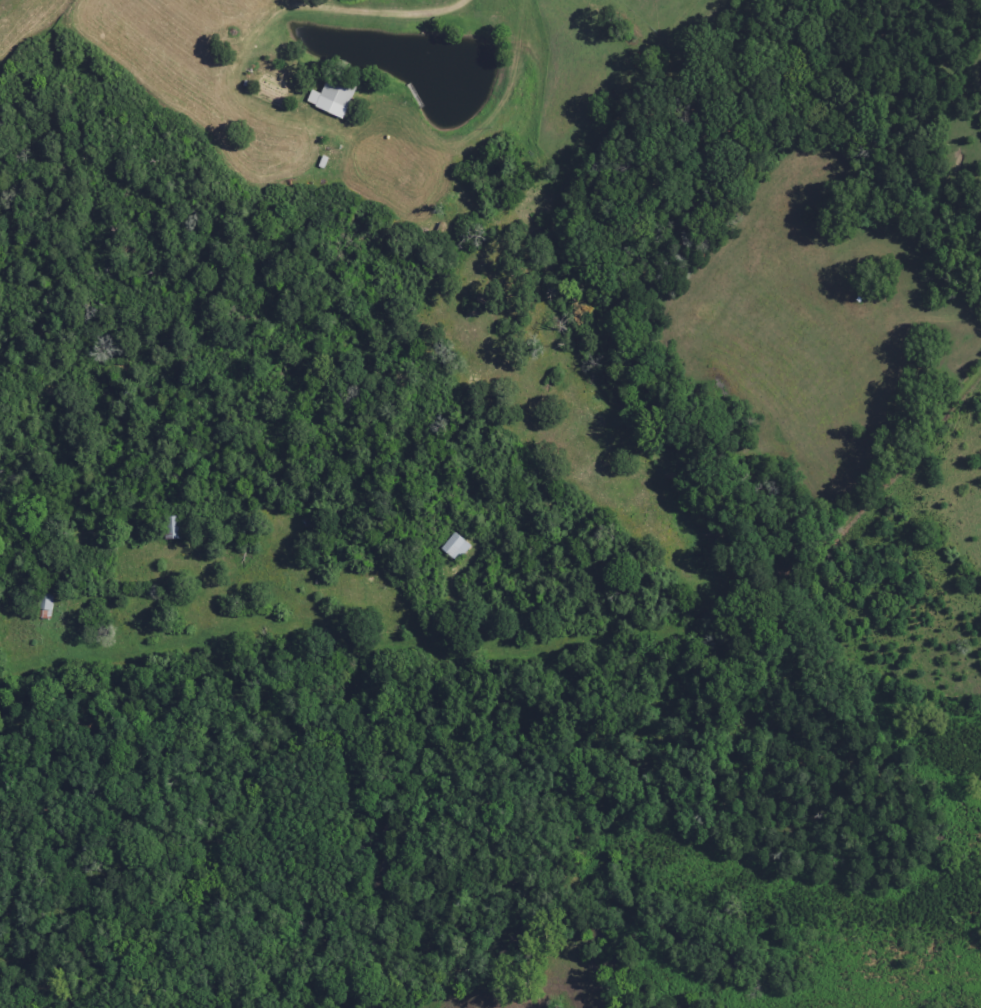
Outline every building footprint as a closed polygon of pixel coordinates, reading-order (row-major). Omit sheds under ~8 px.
[(347,89),(319,76),(308,99),(336,112),(347,89)] [(174,542),(186,541),(183,519),(171,520),(174,542)] [(462,546),(443,534),(431,552),(450,564),(462,546)] [(40,621),(55,621),(56,595),(41,595),(40,621)]
